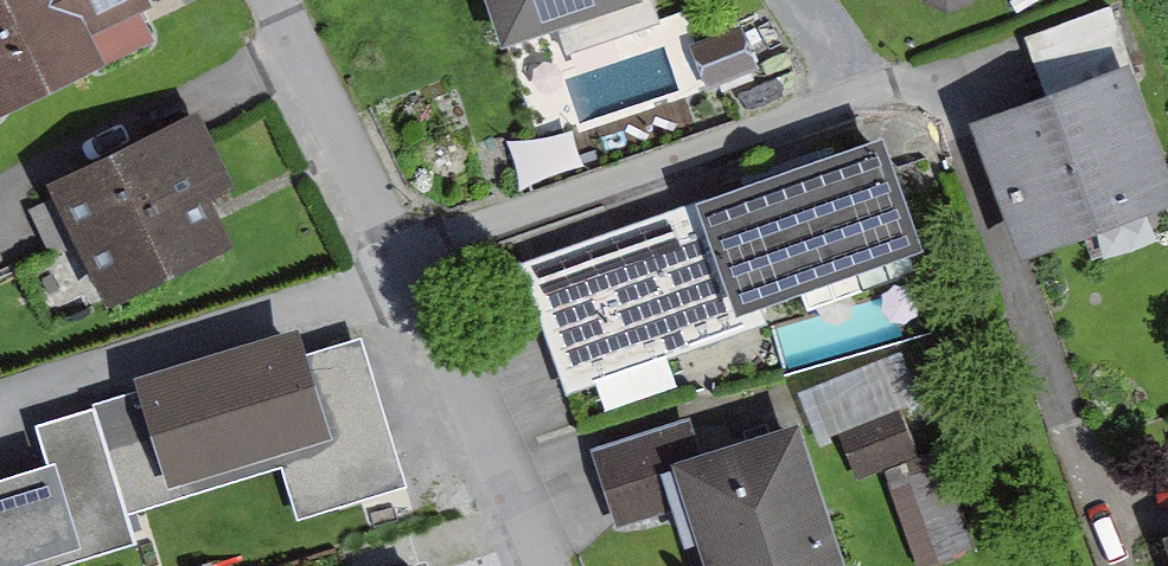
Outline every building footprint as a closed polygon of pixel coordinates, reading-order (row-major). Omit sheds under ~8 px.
[(137,67),(110,0),(0,0),(0,122),(137,67)] [(519,33),(570,16),(619,0),(508,0),(519,33)] [(657,0),(619,0),(570,16),(578,42),(662,15),(657,0)] [(1127,2),(1127,0),(1050,0),(1033,8),(1046,37),(1127,2)] [(997,126),(1039,243),(1167,198),(1167,187),(1129,78),(997,126)] [(205,132),(79,192),(123,285),(249,225),(205,132)] [(920,271),(875,146),(535,267),(580,391),(920,271)] [(319,321),(155,372),(190,485),(354,434),(319,321)] [(920,544),(963,532),(920,379),(847,399),(863,454),(893,446),(920,544)] [(65,460),(0,479),(0,565),(60,565),(153,538),(113,401),(53,419),(65,460)] [(674,478),(710,565),(848,565),(794,431),(674,478)]
